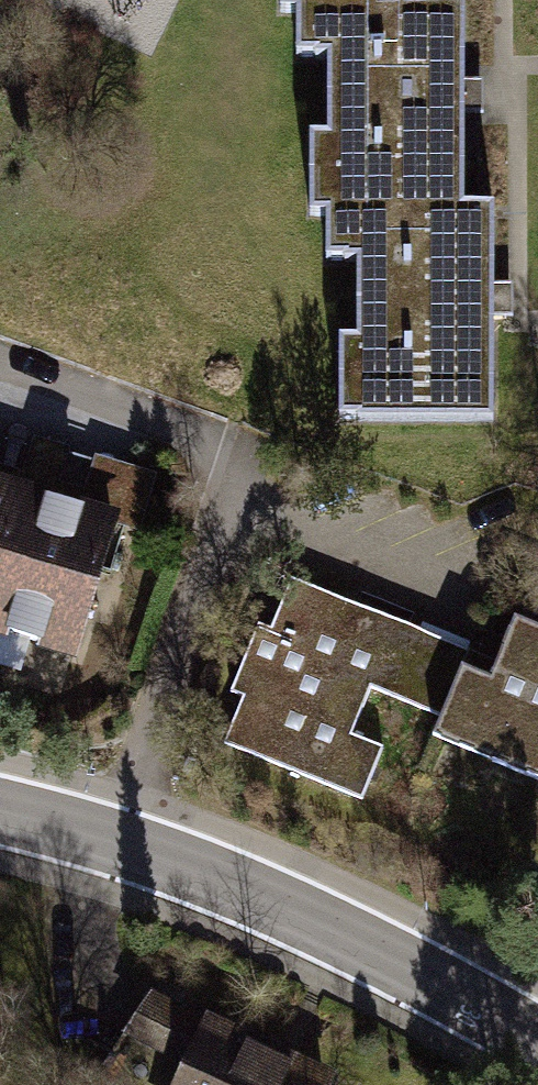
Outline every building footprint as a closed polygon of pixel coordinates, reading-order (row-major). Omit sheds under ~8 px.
[(245,19),(428,19),(428,0),(245,0),(245,19)] [(467,22),(284,22),(284,226),(467,226),(467,22)] [(495,229),(313,229),(312,434),(495,434),(495,229)] [(19,643),(62,496),(0,478),(0,637),(19,643)] [(63,497),(20,644),(105,668),(148,522),(63,497)] [(451,646),(277,576),(204,759),(378,828),(451,646)] [(463,619),(412,752),(537,803),(537,648),(463,619)] [(196,1022),(170,1084),(321,1084),(324,1076),(196,1022)]
